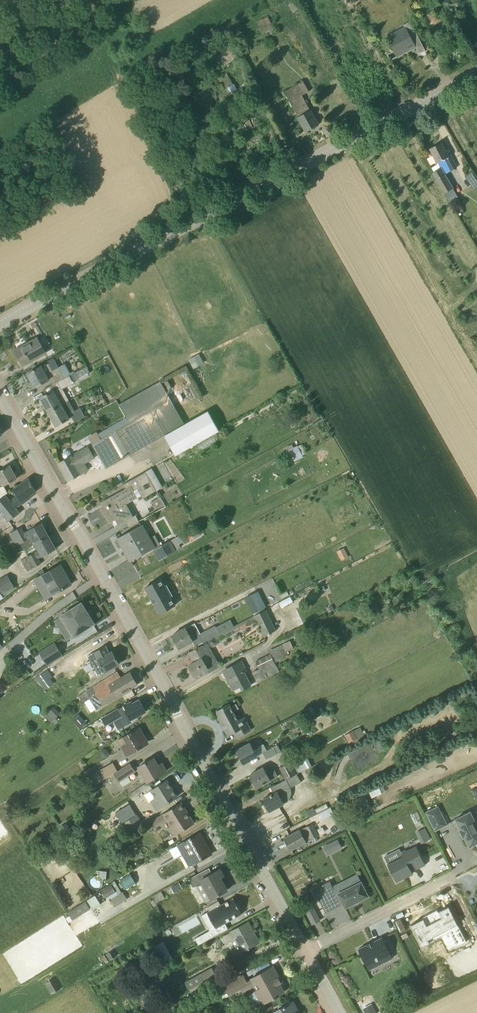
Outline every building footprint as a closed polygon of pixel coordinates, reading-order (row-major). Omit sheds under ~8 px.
[(293,1),(288,5),(293,13),(299,9),(293,1)] [(257,22),(263,33),(273,28),(268,17),(257,22)] [(400,35),(388,41),(394,51),(397,50),(400,55),(409,51),(408,49),(414,46),(419,54),(425,51),(410,22),(404,25),(405,27),(398,30),(400,35)] [(209,52),(223,68),(237,56),(223,39),(209,52)] [(318,125),(303,95),(310,91),(304,80),(296,84),(297,85),(285,91),(306,131),(318,125)] [(234,84),(218,93),(227,108),(242,99),(234,84)] [(248,116),(235,122),(240,134),(253,128),(248,116)] [(430,149),(437,163),(440,168),(432,172),(447,200),(455,196),(444,174),(457,168),(451,156),(448,149),(446,150),(442,143),(430,149)] [(23,366),(46,353),(38,338),(27,344),(28,345),(16,351),(16,350),(15,351),(23,366)] [(193,367),(203,362),(198,353),(188,358),(193,367)] [(52,378),(55,383),(65,378),(59,367),(53,370),(49,362),(28,374),(35,388),(52,378)] [(70,375),(65,378),(55,383),(59,389),(54,391),(41,398),(48,412),(68,401),(69,401),(62,390),(74,383),(70,375)] [(107,397),(115,393),(109,380),(100,385),(107,397)] [(107,468),(165,436),(176,456),(220,431),(208,411),(185,424),(161,381),(119,404),(127,418),(98,434),(101,439),(93,444),(107,468)] [(74,412),(68,401),(48,412),(56,426),(72,418),(75,423),(85,417),(81,408),(74,412)] [(301,444),(283,450),(287,463),(305,457),(301,444)] [(88,470),(84,463),(94,457),(88,447),(71,456),(69,453),(66,452),(63,453),(62,456),(64,460),(59,463),(69,481),(88,470)] [(5,495),(8,493),(4,486),(17,479),(10,466),(0,471),(0,499),(5,495)] [(152,469),(132,480),(123,485),(125,489),(104,501),(107,507),(102,510),(109,523),(112,522),(115,527),(134,517),(127,504),(138,498),(134,492),(137,490),(140,496),(141,495),(143,500),(163,490),(152,469)] [(5,495),(0,499),(0,511),(9,521),(20,513),(16,508),(23,503),(31,497),(29,495),(34,492),(35,491),(29,479),(14,490),(18,496),(10,502),(5,496),(6,496),(5,495)] [(24,550),(35,544),(49,536),(42,523),(28,531),(24,533),(21,527),(10,534),(16,545),(20,543),(24,550)] [(130,561),(155,547),(142,525),(118,539),(120,538),(128,552),(126,553),(130,561)] [(56,549),(49,536),(35,544),(39,550),(21,560),(28,571),(41,564),(38,558),(42,556),(56,549)] [(170,541),(154,550),(159,560),(176,550),(174,546),(183,541),(180,536),(170,541)] [(349,557),(344,548),(337,551),(341,561),(349,557)] [(71,584),(60,565),(34,579),(45,599),(71,584)] [(0,580),(0,589),(3,593),(14,587),(7,575),(0,580)] [(161,575),(145,583),(153,596),(150,597),(156,609),(159,608),(166,621),(182,611),(174,598),(176,596),(171,587),(168,588),(161,575)] [(258,591),(245,598),(253,614),(267,607),(258,591)] [(95,624),(82,603),(61,616),(74,637),(95,624)] [(266,636),(276,631),(266,610),(256,615),(266,636)] [(209,628),(200,633),(195,623),(186,628),(172,635),(179,649),(200,637),(203,642),(214,636),(209,628)] [(47,664),(62,655),(55,644),(40,653),(47,664)] [(209,673),(215,670),(220,667),(207,644),(191,653),(196,662),(189,666),(195,676),(207,669),(209,673)] [(282,644),(275,648),(281,660),(288,656),(282,644)] [(88,656),(92,663),(98,660),(105,672),(119,664),(118,662),(119,662),(117,657),(116,658),(113,652),(109,654),(105,646),(88,656)] [(279,671),(271,654),(255,662),(259,670),(252,673),(257,682),(279,671)] [(242,661),(224,671),(233,690),(241,686),(243,690),(251,686),(243,671),(246,670),(242,661)] [(36,678),(41,685),(50,678),(53,677),(48,670),(36,678)] [(130,672),(126,675),(121,678),(86,700),(92,710),(102,704),(103,704),(137,684),(130,672)] [(83,702),(86,700),(121,678),(118,673),(79,696),(83,702)] [(124,707),(120,709),(102,719),(105,725),(127,713),(131,720),(146,712),(139,700),(132,704),(131,702),(124,706),(124,707)] [(244,717),(238,720),(229,704),(218,710),(219,713),(217,714),(228,735),(235,732),(238,737),(251,730),(244,717)] [(54,706),(44,716),(51,723),(53,722),(55,724),(60,719),(58,717),(61,713),(54,706)] [(74,709),(68,713),(71,717),(77,714),(74,709)] [(118,740),(127,756),(142,747),(141,746),(148,742),(144,735),(142,735),(138,728),(118,740)] [(352,748),(361,744),(354,731),(345,735),(352,748)] [(277,745),(267,750),(264,744),(260,746),(257,740),(250,744),(250,743),(237,751),(244,764),(257,756),(263,752),(266,759),(281,751),(277,745)] [(147,782),(149,781),(166,771),(162,763),(158,765),(154,758),(139,767),(147,782)] [(289,761),(279,767),(286,779),(296,773),(289,761)] [(113,774),(118,771),(113,763),(88,777),(93,785),(113,774)] [(130,763),(118,771),(113,774),(118,783),(128,777),(135,771),(130,763)] [(270,780),(278,776),(275,769),(267,774),(263,768),(250,775),(257,788),(270,780)] [(286,779),(271,788),(274,793),(263,799),(270,812),(284,804),(285,803),(286,802),(287,802),(288,801),(288,800),(289,799),(290,798),(290,796),(291,795),(291,794),(291,793),(291,792),(291,790),(291,789),(291,788),(302,781),(298,773),(296,773),(286,779)] [(152,801),(157,810),(177,797),(167,781),(151,790),(156,798),(152,801)] [(168,820),(177,834),(194,824),(188,813),(186,815),(179,804),(151,821),(156,828),(168,820)] [(331,807),(318,814),(322,820),(334,814),(331,807)] [(435,831),(447,825),(438,807),(426,813),(435,831)] [(309,817),(316,814),(313,808),(306,811),(309,817)] [(473,821),(469,813),(456,819),(461,829),(460,830),(463,837),(465,837),(470,847),(476,844),(476,845),(476,819),(473,821)] [(137,815),(122,824),(129,835),(144,826),(137,815)] [(345,819),(337,823),(340,830),(348,827),(345,819)] [(291,850),(311,839),(318,836),(312,824),(285,838),(291,850)] [(425,828),(417,832),(423,843),(431,839),(425,828)] [(115,844),(119,836),(113,833),(110,841),(115,844)] [(200,833),(179,846),(190,866),(210,855),(204,844),(206,843),(200,833)] [(338,839),(323,846),(328,856),(342,848),(338,839)] [(397,882),(413,874),(412,872),(425,865),(416,846),(408,851),(407,850),(402,853),(404,858),(388,866),(397,882)] [(112,848),(101,853),(106,863),(117,858),(112,848)] [(202,883),(210,899),(227,890),(220,877),(224,876),(220,869),(212,874),(209,868),(189,879),(193,887),(202,883)] [(341,899),(345,908),(369,896),(361,882),(336,894),(330,881),(314,889),(324,908),(341,899)] [(176,890),(177,892),(183,889),(179,883),(171,887),(173,892),(176,890)] [(112,885),(102,892),(106,898),(116,892),(112,885)] [(162,890),(152,896),(156,903),(166,896),(162,890)] [(119,894),(111,900),(116,907),(127,899),(123,892),(122,892),(119,894)] [(93,909),(101,904),(95,894),(87,899),(93,909)] [(242,914),(240,909),(241,908),(238,902),(236,903),(234,898),(221,905),(219,901),(208,907),(210,911),(207,913),(216,928),(242,914)] [(72,920),(90,908),(84,900),(67,913),(72,920)] [(304,908),(308,916),(316,912),(312,904),(304,908)] [(424,916),(424,921),(420,923),(419,921),(410,925),(417,940),(418,940),(421,947),(430,943),(429,942),(442,936),(448,950),(467,942),(449,906),(438,911),(437,910),(424,916)] [(249,922),(230,932),(222,936),(222,938),(225,943),(226,944),(233,940),(240,953),(258,943),(251,930),(253,929),(249,922)] [(213,929),(195,939),(199,945),(217,935),(213,929)] [(393,958),(383,937),(374,942),(373,941),(366,944),(367,945),(358,950),(367,966),(379,960),(381,964),(393,958)] [(109,961),(118,956),(114,950),(106,955),(109,961)] [(173,958),(170,953),(161,958),(164,963),(173,958)] [(189,990),(216,975),(212,967),(185,982),(189,990)] [(254,1009),(262,1004),(274,998),(274,999),(276,998),(276,997),(284,992),(279,984),(282,982),(273,967),(252,978),(252,979),(247,982),(243,975),(224,985),(230,995),(241,988),(243,991),(255,985),(258,990),(247,996),(254,1009)] [(55,978),(46,983),(52,994),(61,989),(55,978)] [(293,1002),(284,1007),(283,1006),(280,1004),(279,1005),(278,1009),(278,1010),(273,1012),(296,1012),(298,1012),(293,1002)]
